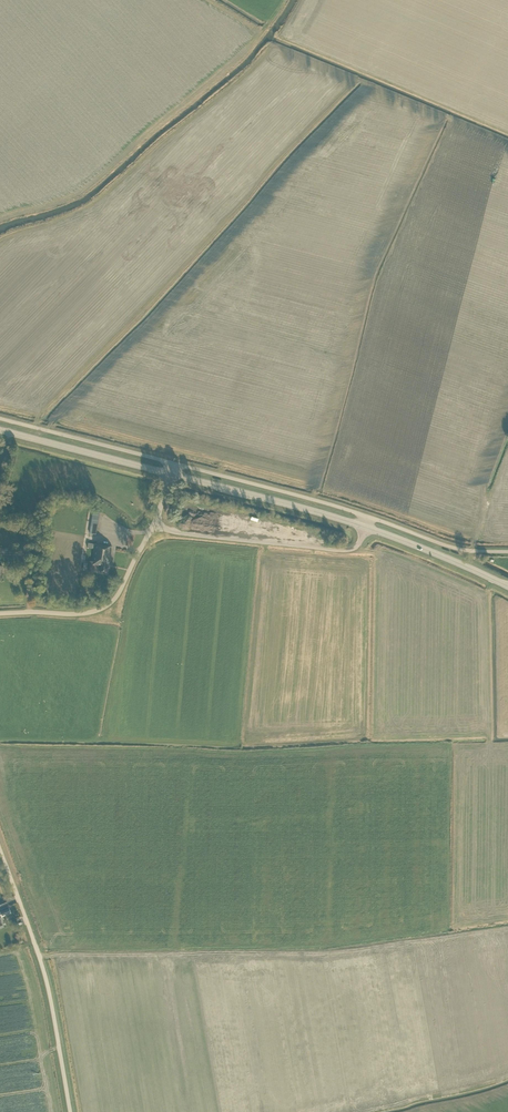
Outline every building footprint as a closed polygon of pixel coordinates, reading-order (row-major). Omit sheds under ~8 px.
[(90,534),(96,535),(99,513),(93,512),(90,534)] [(112,547),(88,543),(87,548),(94,549),(92,561),(90,561),(89,566),(92,566),(92,565),(100,566),(99,571),(107,572),(108,565),(109,565),(112,547)] [(1,921),(0,918),(11,914),(8,908),(0,911),(0,912),(1,915),(0,915),(0,922),(1,921)]
